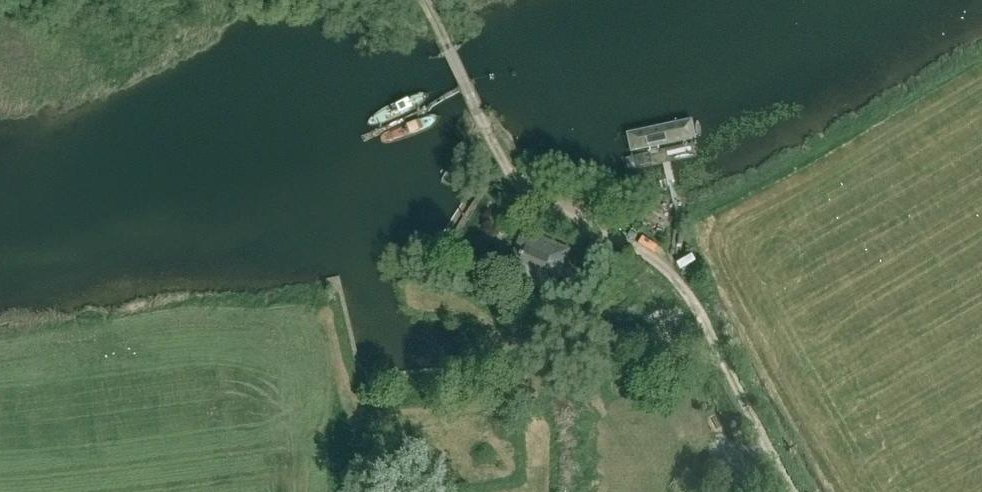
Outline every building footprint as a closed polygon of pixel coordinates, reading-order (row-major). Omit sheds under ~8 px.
[(696,140),(691,116),(625,129),(629,152),(696,140)] [(528,240),(515,272),(547,285),(557,262),(562,264),(565,255),(528,240)]
